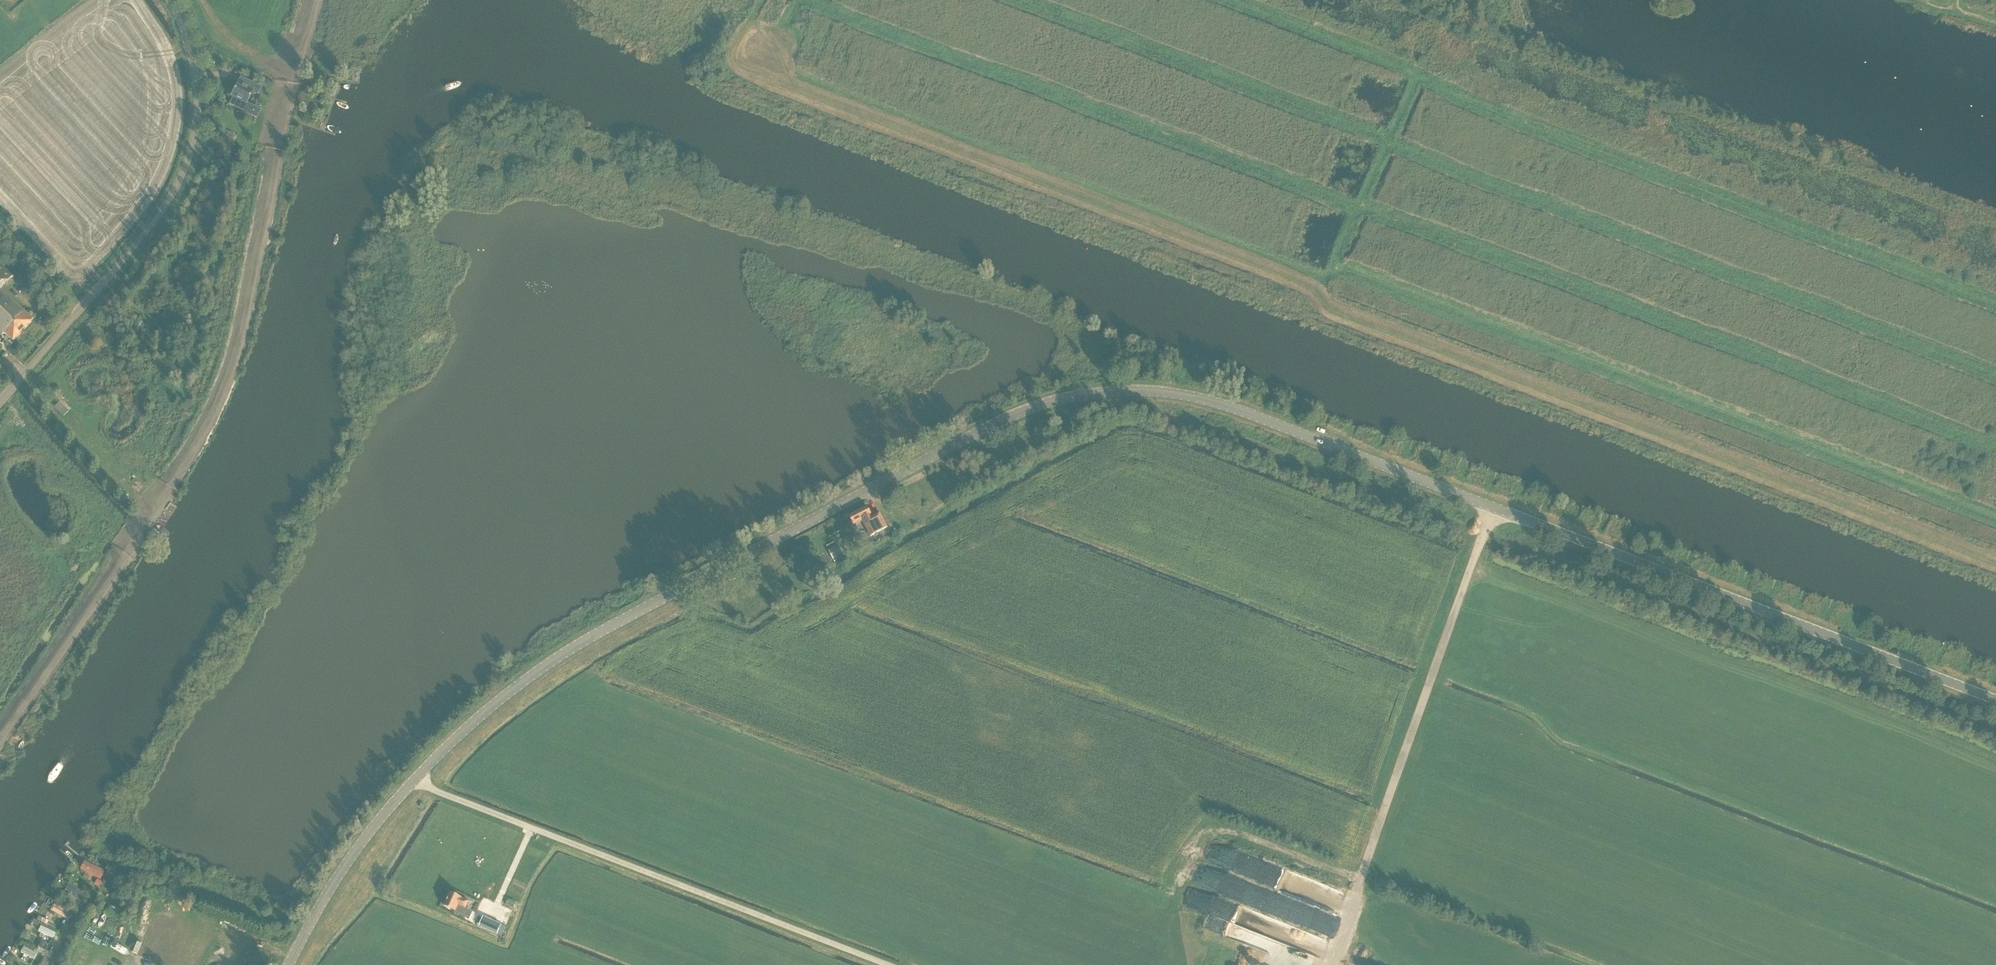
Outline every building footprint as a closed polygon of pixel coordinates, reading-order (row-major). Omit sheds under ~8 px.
[(255,85),(240,78),(231,96),(246,104),(252,91),(258,94),(261,88),(255,85)] [(263,110),(252,105),(249,111),(260,117),(263,110)] [(2,335),(3,333),(13,341),(32,321),(30,319),(32,318),(0,288),(12,276),(0,264),(0,333),(2,335)] [(870,536),(887,527),(879,512),(872,516),(866,506),(848,516),(853,525),(854,524),(855,525),(862,521),(870,536)] [(828,551),(834,563),(845,558),(838,545),(828,551)] [(104,871),(90,864),(85,872),(100,879),(104,871)] [(1236,897),(1229,898),(1229,893),(1229,892),(1228,878),(1222,876),(1217,876),(1213,890),(1213,889),(1210,898),(1202,899),(1202,908),(1208,910),(1210,910),(1217,912),(1219,905),(1223,905),(1224,914),(1227,915),(1230,906),(1238,905),(1238,913),(1241,906),(1248,905),(1247,901),(1243,899),(1242,892),(1238,891),(1236,897)] [(69,893),(64,900),(72,906),(77,899),(80,902),(85,896),(69,884),(65,890),(69,893)] [(468,901),(450,893),(444,906),(456,912),(458,906),(465,909),(468,901)] [(54,903),(51,908),(57,912),(56,914),(63,917),(67,910),(54,903)] [(94,921),(102,925),(105,919),(96,915),(94,921)] [(1255,924),(1248,922),(1249,920),(1233,915),(1231,923),(1253,929),(1255,924)] [(485,929),(489,919),(483,916),(478,926),(485,929)] [(1234,925),(1224,922),(1221,932),(1231,935),(1234,925)] [(53,938),(56,933),(41,926),(38,931),(53,938)] [(41,940),(38,947),(44,950),(47,943),(41,940)] [(33,959),(36,953),(24,946),(20,952),(33,959)]
